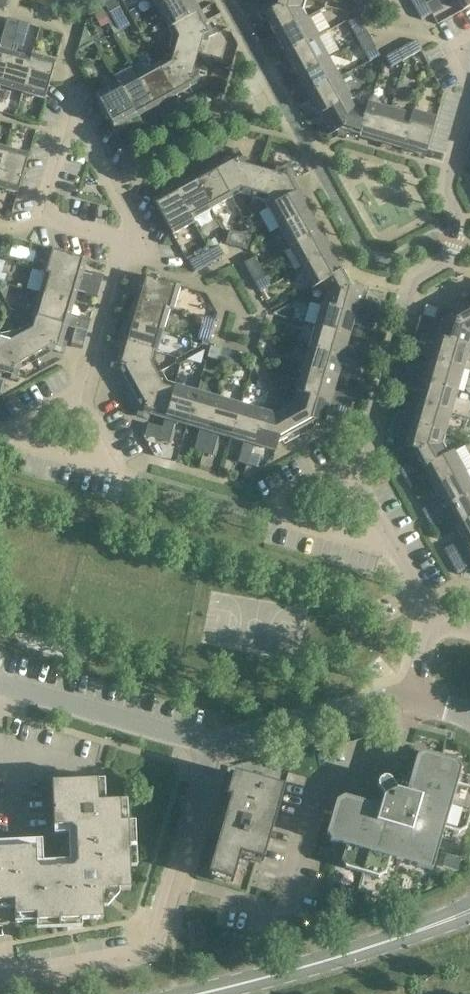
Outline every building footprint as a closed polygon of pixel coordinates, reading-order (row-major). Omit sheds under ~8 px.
[(104,5),(108,13),(119,7),(115,0),(113,0),(104,5)] [(157,8),(172,0),(152,0),(157,8)] [(157,8),(169,30),(172,28),(200,13),(193,0),(172,0),(157,8)] [(272,10),(268,12),(266,8),(258,13),(266,28),(269,26),(275,35),(301,20),(296,10),(299,0),(275,0),(272,10)] [(367,6),(364,0),(354,0),(353,0),(358,11),(367,6)] [(424,0),(410,0),(415,10),(426,4),(424,0)] [(463,10),(469,7),(469,0),(457,0),(463,10)] [(431,14),(426,4),(415,10),(421,20),(431,14)] [(108,13),(113,22),(124,16),(119,7),(108,13)] [(134,10),(129,13),(134,21),(142,17),(140,12),(134,10)] [(103,13),(95,18),(101,28),(109,23),(103,13)] [(207,26),(200,13),(172,28),(178,38),(174,51),(197,57),(202,41),(207,43),(208,39),(217,34),(211,24),(207,26)] [(361,23),(357,15),(346,21),(350,29),(361,23)] [(129,25),(124,16),(113,22),(118,31),(129,25)] [(18,22),(7,18),(4,30),(15,33),(18,22)] [(305,18),(301,20),(275,35),(286,55),(316,38),(305,18)] [(30,25),(18,22),(15,33),(27,36),(30,25)] [(350,29),(355,38),(366,31),(361,23),(350,29)] [(4,30),(1,41),(6,43),(4,51),(0,50),(0,85),(15,33),(4,30)] [(357,42),(359,45),(370,40),(368,36),(366,31),(355,38),(357,42)] [(27,36),(15,33),(0,85),(0,87),(20,93),(30,59),(15,54),(17,46),(23,47),(27,36)] [(327,59),(316,38),(286,55),(297,76),(327,59)] [(359,45),(364,54),(375,47),(370,40),(359,45)] [(415,40),(406,45),(412,56),(421,51),(415,40)] [(406,45),(397,50),(402,61),(412,56),(411,55),(406,45)] [(380,56),(375,47),(364,54),(369,63),(380,56)] [(390,68),(402,61),(397,50),(384,57),(390,68)] [(197,57),(174,51),(170,63),(160,69),(176,96),(189,89),(191,93),(201,87),(197,79),(198,74),(193,73),(197,57)] [(31,55),(30,59),(20,93),(44,100),(55,62),(31,55)] [(339,79),(327,59),(297,76),(308,96),(339,79)] [(158,65),(138,77),(155,108),(169,100),(173,108),(169,110),(174,121),(186,114),(180,104),(176,96),(160,69),(158,65)] [(155,108),(138,77),(119,87),(145,137),(155,131),(150,121),(145,123),(141,115),(155,108)] [(350,99),(339,79),(308,96),(320,116),(346,101),(350,99)] [(119,87),(117,84),(95,96),(114,130),(126,124),(130,132),(129,133),(134,143),(145,137),(119,87)] [(195,96),(188,100),(193,110),(201,106),(195,96)] [(193,110),(188,100),(180,104),(186,114),(193,110)] [(351,111),(346,101),(320,116),(324,125),(331,135),(338,131),(357,137),(364,114),(351,111)] [(368,103),(364,114),(357,137),(358,137),(379,143),(389,109),(368,103)] [(411,115),(389,109),(379,143),(401,149),(411,115)] [(412,112),(411,115),(401,149),(425,156),(436,118),(412,112)] [(225,150),(220,140),(211,144),(217,155),(225,150)] [(217,155),(211,144),(203,149),(209,159),(217,155)] [(5,149),(0,168),(0,188),(17,193),(28,156),(5,149)] [(209,159),(203,149),(193,154),(199,165),(204,162),(208,170),(194,178),(211,209),(230,198),(228,194),(214,167),(209,159)] [(228,159),(214,167),(228,194),(240,188),(253,192),(259,169),(244,165),(245,160),(241,159),(236,150),(226,155),(228,159)] [(180,175),(174,165),(163,171),(191,220),(211,209),(194,178),(180,186),(176,178),(180,175)] [(274,174),(259,169),(253,192),(266,195),(272,206),(298,192),(293,182),(297,179),(289,165),(280,170),(276,169),(274,174)] [(191,220),(163,171),(153,177),(159,187),(164,184),(168,192),(153,201),(172,235),(193,224),(191,220)] [(310,211),(298,192),(272,206),(268,209),(279,228),(310,211)] [(321,231),(310,211),(279,228),(290,248),(321,231)] [(229,230),(225,244),(246,251),(250,237),(229,230)] [(332,251),(321,231),(290,248),(301,268),(332,251)] [(224,256),(218,246),(209,251),(214,261),(224,256)] [(86,259),(48,248),(42,271),(45,273),(100,288),(103,276),(92,273),(90,279),(81,276),(86,259)] [(209,251),(198,257),(204,267),(214,261),(209,251)] [(343,271),(332,251),(301,268),(312,288),(322,283),(343,271)] [(259,266),(253,256),(243,261),(249,272),(259,266)] [(193,273),(204,267),(198,257),(188,263),(193,273)] [(259,266),(249,272),(254,282),(264,277),(259,266)] [(351,286),(343,271),(322,283),(329,294),(325,306),(355,315),(359,300),(363,301),(367,289),(358,287),(355,283),(351,286)] [(100,288),(45,273),(39,295),(73,304),(78,289),(86,291),(85,296),(96,300),(100,288)] [(179,287),(141,276),(141,277),(135,299),(169,309),(173,310),(179,287)] [(270,287),(264,277),(254,282),(260,292),(270,287)] [(73,304),(39,295),(33,316),(37,318),(67,326),(75,329),(87,332),(90,321),(79,317),(77,323),(69,320),(73,304)] [(169,309),(135,299),(128,321),(162,330),(169,309)] [(369,300),(366,309),(378,312),(380,303),(369,300)] [(321,305),(315,327),(349,337),(353,321),(362,324),(360,329),(372,332),(375,321),(364,318),(355,315),(325,306),(321,305)] [(469,308),(455,316),(452,311),(448,312),(439,310),(436,322),(440,323),(436,338),(465,347),(469,334),(469,310),(469,308)] [(375,321),(378,312),(366,309),(364,318),(375,321)] [(432,318),(420,315),(418,324),(429,327),(432,318)] [(204,316),(200,328),(212,331),(215,320),(204,316)] [(67,326),(37,318),(34,330),(22,336),(33,357),(52,347),(55,348),(54,352),(63,355),(66,343),(62,342),(67,326)] [(162,330),(128,321),(122,342),(152,351),(156,352),(162,330)] [(427,336),(429,327),(418,324),(415,333),(427,336)] [(349,337),(315,327),(309,349),(363,364),(366,353),(354,350),(353,355),(344,353),(349,337)] [(212,331),(200,328),(197,340),(208,343),(212,331)] [(73,338),(84,341),(87,332),(75,329),(73,338)] [(0,334),(0,372),(4,374),(3,378),(15,381),(17,372),(13,370),(14,366),(33,357),(22,336),(19,330),(0,334)] [(465,347),(436,338),(427,336),(415,333),(412,344),(423,347),(425,342),(434,344),(429,360),(463,370),(469,348),(465,347)] [(82,349),(84,341),(73,338),(70,346),(82,349)] [(152,351),(122,342),(119,352),(119,353),(118,358),(114,357),(111,367),(120,370),(121,367),(125,368),(135,386),(155,375),(148,363),(152,351)] [(227,351),(210,346),(210,348),(207,358),(224,363),(227,351)] [(363,364),(309,349),(302,371),(336,381),(341,365),(349,368),(348,372),(359,376),(363,364)] [(204,351),(186,361),(200,365),(204,351)] [(244,356),(227,351),(224,363),(241,367),(244,356)] [(463,370),(429,360),(425,375),(416,373),(418,368),(406,364),(403,376),(457,392),(463,370)] [(302,371),(296,392),(330,403),(338,405),(350,408),(353,397),(342,393),(342,394),(333,391),(336,381),(302,371)] [(161,387),(155,375),(135,386),(144,405),(144,408),(139,407),(137,416),(148,419),(149,415),(165,420),(174,390),(161,387)] [(457,392),(403,376),(399,387),(411,391),(412,386),(421,388),(417,404),(450,413),(457,392)] [(175,386),(174,390),(165,420),(163,429),(159,440),(171,443),(174,432),(169,430),(171,422),(187,426),(197,392),(175,386)] [(218,398),(197,392),(187,426),(202,431),(200,440),(195,438),(192,449),(203,453),(218,398)] [(330,403),(296,392),(293,401),(294,401),(281,408),(271,413),(262,411),(252,445),(275,451),(278,442),(281,441),(284,445),(297,437),(313,429),(311,424),(314,422),(323,425),(330,403)] [(240,405),(218,398),(203,453),(214,456),(217,444),(212,443),(215,435),(230,439),(240,405)] [(450,413),(417,404),(412,419),(404,417),(405,412),(393,408),(390,420),(402,423),(410,426),(440,434),(444,435),(450,413)] [(262,411),(240,405),(230,439),(246,444),(243,452),(239,451),(236,462),(247,465),(250,454),(252,445),(262,411)] [(350,408),(338,405),(335,416),(347,419),(350,408)] [(402,423),(390,420),(387,431),(398,434),(402,423)] [(154,426),(145,423),(142,435),(151,437),(154,426)] [(163,429),(154,426),(151,437),(159,440),(163,429)] [(440,434),(410,426),(406,441),(401,440),(398,451),(408,454),(410,457),(414,455),(422,469),(443,458),(436,447),(440,434)] [(453,453),(443,458),(422,469),(414,474),(404,479),(410,489),(420,484),(418,480),(426,475),(433,489),(464,472),(453,453)] [(261,457),(250,454),(247,465),(258,468),(261,457)] [(409,464),(398,469),(404,479),(414,474),(409,464)] [(464,472),(433,489),(441,503),(433,508),(431,503),(420,508),(426,519),(469,495),(469,483),(464,472)] [(426,519),(432,529),(442,524),(441,522),(449,518),(455,529),(469,521),(469,495),(426,519)] [(455,529),(463,543),(455,548),(453,543),(442,548),(448,559),(458,554),(467,549),(469,547),(469,521),(455,529)] [(453,567),(462,562),(458,554),(448,559),(453,567)] [(467,569),(462,562),(453,567),(457,574),(467,569)] [(326,834),(327,834),(330,840),(330,842),(345,846),(341,861),(342,861),(345,867),(345,868),(378,878),(379,877),(385,873),(386,874),(390,859),(431,871),(444,829),(458,833),(459,832),(465,829),(466,829),(469,814),(469,788),(456,784),(461,770),(459,769),(456,763),(456,762),(440,757),(424,753),(423,754),(416,757),(411,774),(413,778),(402,785),(400,791),(396,790),(392,784),(390,781),(390,780),(389,779),(388,779),(388,778),(387,778),(386,778),(386,777),(385,777),(384,777),(383,777),(382,777),(381,778),(380,778),(379,779),(378,779),(378,780),(378,781),(377,781),(377,782),(377,783),(376,784),(376,785),(376,786),(377,787),(377,788),(382,798),(381,802),(374,800),(363,806),(361,802),(343,797),(343,799),(337,802),(336,801),(326,834)] [(209,871),(233,878),(241,851),(263,857),(283,788),(237,775),(209,871)] [(54,827),(53,827),(54,835),(64,834),(68,838),(69,861),(42,862),(41,841),(0,842),(0,902),(6,901),(14,909),(15,922),(102,919),(101,905),(116,889),(129,889),(126,801),(107,802),(96,792),(96,781),(52,783),(54,827)] [(446,853),(442,864),(458,869),(461,858),(446,853)]
